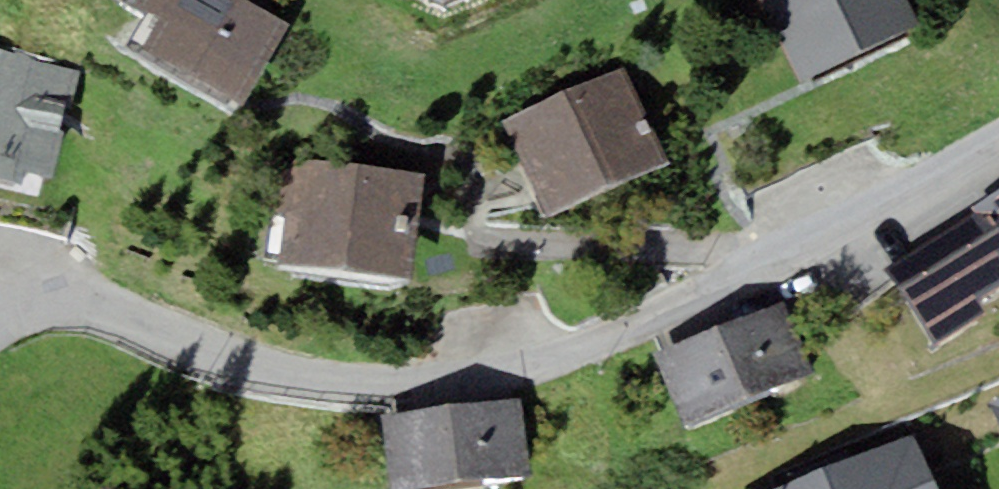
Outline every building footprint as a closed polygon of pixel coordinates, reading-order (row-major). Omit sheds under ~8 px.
[(159,16),(142,48),(244,104),(289,22),(266,10),(270,3),(266,0),(137,0),(135,3),(159,16)] [(802,81),(922,21),(911,0),(761,0),(802,81)] [(0,47),(0,176),(23,181),(26,170),(53,177),(81,66),(0,47)] [(508,116),(551,213),(668,161),(625,64),(508,116)] [(412,276),(423,170),(293,157),(292,169),(288,210),(282,262),(412,276)] [(268,208),(288,210),(292,169),(273,167),(268,208)] [(976,207),(979,212),(998,243),(998,193),(976,207)] [(998,287),(998,243),(979,212),(887,271),(934,344),(985,311),(979,300),(998,287)] [(656,352),(686,423),(817,370),(788,299),(656,352)] [(380,413),(389,488),(531,473),(523,397),(380,413)] [(990,402),(998,422),(998,398),(990,402)] [(915,431),(776,488),(939,488),(915,431)]
